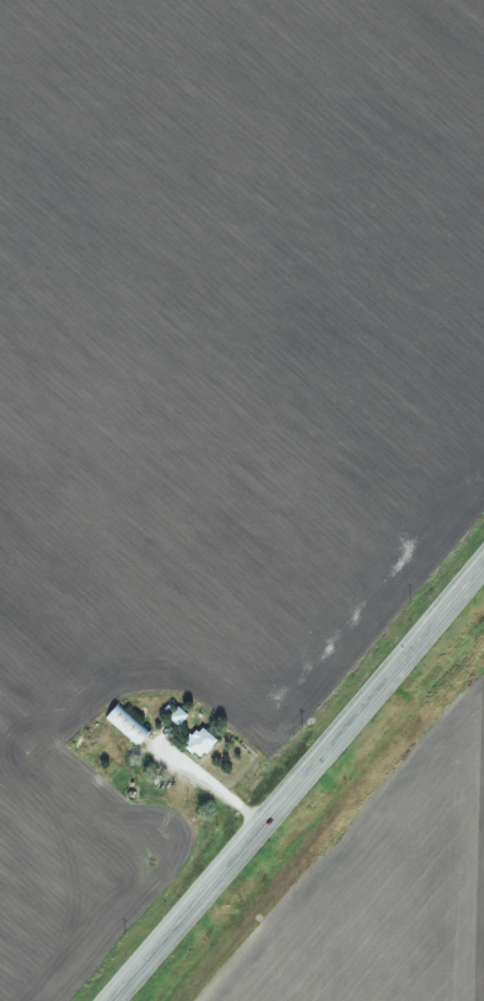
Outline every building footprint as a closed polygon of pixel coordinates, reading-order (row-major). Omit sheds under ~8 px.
[(147,730),(113,704),(101,718),(135,744),(147,730)] [(181,744),(196,759),(213,741),(198,726),(181,744)]
